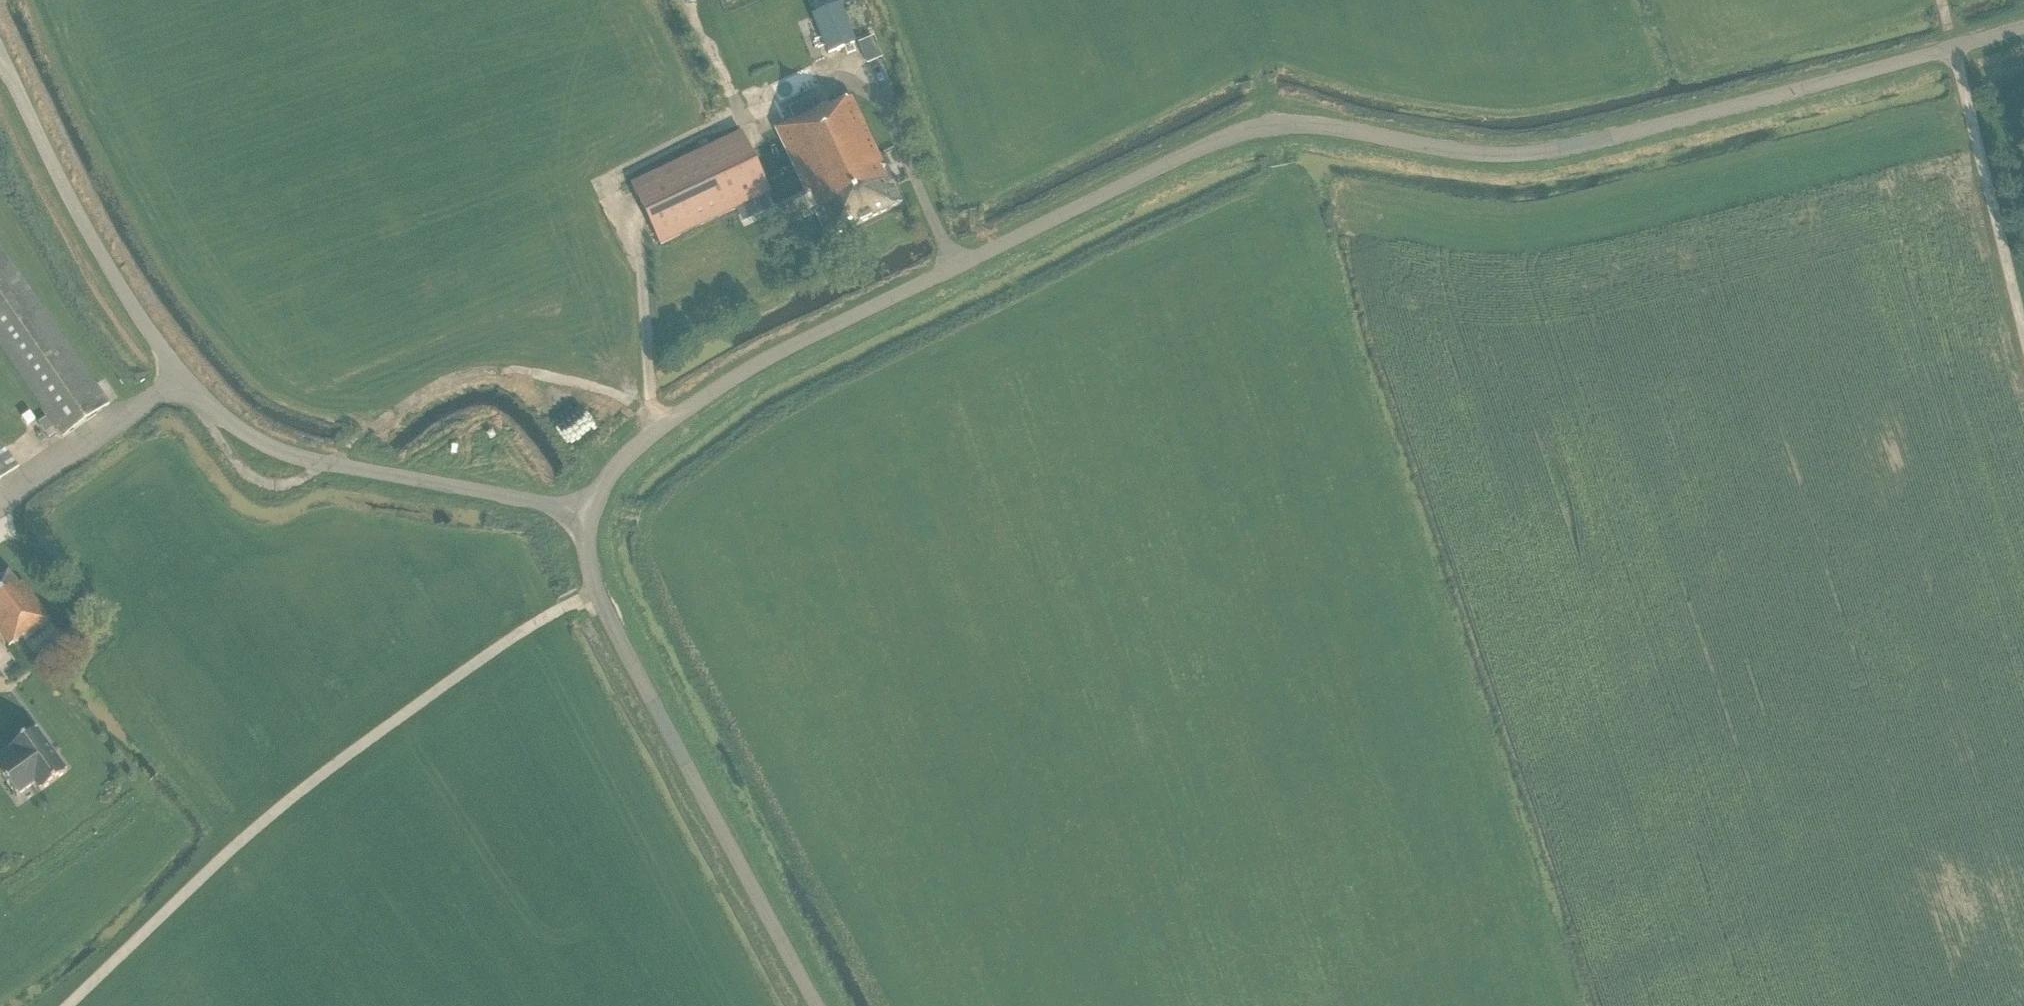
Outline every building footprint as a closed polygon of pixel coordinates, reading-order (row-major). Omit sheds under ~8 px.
[(821,12),(831,37),(870,22),(862,0),(853,0),(821,12)] [(881,57),(873,36),(858,41),(867,63),(881,57)] [(827,238),(902,203),(892,184),(889,185),(880,167),(884,166),(851,97),(830,106),(828,103),(813,110),(808,100),(788,110),(793,120),(775,128),(827,238)] [(741,132),(632,184),(660,245),(770,192),(741,132)] [(109,404),(0,246),(0,345),(63,436),(109,404)] [(0,378),(0,423),(6,432),(27,417),(0,378)] [(45,433),(52,428),(45,417),(38,422),(45,433)] [(470,432),(480,451),(488,447),(478,428),(470,432)] [(18,467),(0,441),(0,480),(18,467)] [(51,619),(22,582),(19,584),(8,570),(0,577),(0,633),(10,646),(23,636),(25,639),(44,624),(47,628),(51,625),(48,621),(51,619)] [(67,772),(37,729),(10,748),(15,756),(0,767),(0,773),(17,796),(34,783),(40,791),(67,772)]
